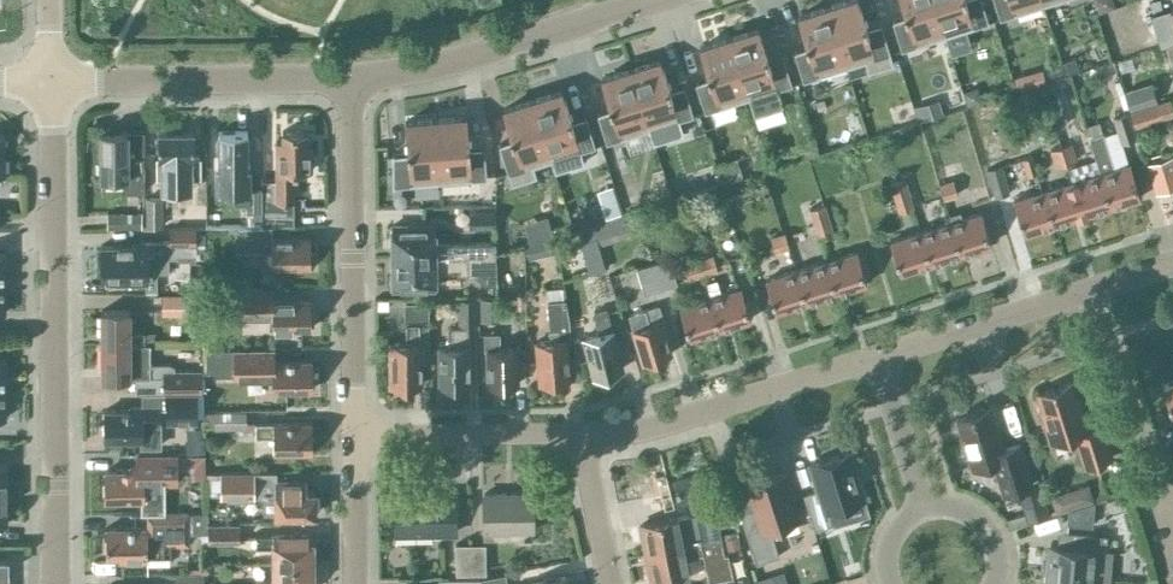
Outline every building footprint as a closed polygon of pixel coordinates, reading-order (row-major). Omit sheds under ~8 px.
[(828,6),(846,66),(862,61),(866,72),(893,63),(881,23),(866,28),(858,0),(847,0),(828,6)] [(945,35),(934,0),(902,0),(906,15),(892,20),(901,49),(945,35)] [(945,35),(988,22),(981,0),(934,0),(945,35)] [(1043,4),(1042,0),(994,0),(1000,18),(1043,4)] [(1149,19),(1144,3),(1141,3),(1135,6),(1108,14),(1113,30),(1143,21),(1149,19)] [(1159,22),(1161,21),(1168,42),(1172,41),(1172,5),(1170,7),(1155,12),(1159,22)] [(803,80),(846,66),(828,6),(798,15),(808,46),(794,51),(803,80)] [(758,28),(729,37),(748,97),(754,114),(783,105),(777,88),(792,84),(783,54),(768,59),(758,28)] [(710,77),(695,82),(705,111),(748,97),(729,37),(700,46),(710,77)] [(631,68),(650,128),(693,115),(684,85),(670,90),(660,59),(631,68)] [(606,142),(650,128),(631,68),(602,77),(611,108),(597,113),(606,142)] [(1152,82),(1124,91),(1130,109),(1158,100),(1152,82)] [(552,159),(595,146),(586,116),(572,121),(562,90),(533,99),(552,159)] [(1056,95),(1046,98),(1055,127),(1065,123),(1056,95)] [(1135,123),(1136,126),(1172,114),(1172,107),(1170,98),(1131,111),(1135,123)] [(536,164),(552,159),(533,99),(503,108),(513,139),(499,144),(511,184),(539,175),(536,164)] [(1113,116),(1121,142),(1137,137),(1129,111),(1113,116)] [(436,119),(441,181),(487,177),(484,147),(469,148),(466,116),(436,119)] [(394,185),(441,181),(436,119),(405,121),(408,153),(394,155),(393,153),(392,153),(392,187),(394,187),(394,185)] [(194,130),(158,131),(158,154),(157,154),(157,176),(189,175),(188,156),(194,156),(194,130)] [(219,158),(217,158),(218,190),(235,190),(235,197),(240,197),(240,224),(262,224),(261,179),(251,179),(251,164),(248,164),(247,130),(218,130),(219,158)] [(306,130),(282,130),(282,140),(276,140),(277,179),(266,179),(267,222),(294,222),(294,169),(312,169),(312,144),(306,144),(306,130)] [(143,131),(127,131),(102,131),(101,176),(126,176),(126,190),(144,190),(144,156),(143,145),(143,131)] [(1111,205),(1140,196),(1130,162),(1114,167),(1103,131),(1089,135),(1100,171),(1111,205)] [(1070,142),(1061,145),(1067,164),(1076,161),(1070,142)] [(1049,149),(1056,168),(1067,164),(1061,145),(1049,149)] [(1032,154),(1021,156),(1026,174),(1037,171),(1032,154)] [(1157,192),(1172,186),(1172,155),(1148,163),(1157,192)] [(979,158),(960,164),(968,191),(987,185),(979,158)] [(993,197),(1008,192),(999,164),(985,168),(993,197)] [(1072,180),(1082,214),(1111,205),(1100,171),(1072,180)] [(897,210),(912,206),(902,176),(888,180),(897,210)] [(953,179),(939,183),(944,199),(958,195),(953,179)] [(1043,189),(1054,223),(1082,214),(1072,180),(1043,189)] [(1014,198),(1024,233),(1054,223),(1043,189),(1014,198)] [(150,225),(164,224),(163,194),(149,194),(150,225)] [(816,235),(831,231),(822,201),(807,205),(816,235)] [(496,226),(495,210),(468,212),(469,228),(496,226)] [(950,220),(960,252),(991,243),(981,211),(950,220)] [(630,213),(576,229),(590,273),(606,268),(605,266),(610,264),(604,243),(636,233),(630,213)] [(921,229),(931,262),(960,252),(950,220),(921,229)] [(310,265),(310,261),(314,258),(314,250),(310,247),(310,236),(271,236),(271,224),(237,225),(237,250),(271,249),(271,265),(310,265)] [(390,240),(392,243),(392,255),(463,254),(463,256),(496,255),(495,242),(434,242),(434,224),(392,224),(392,228),(390,230),(390,240)] [(140,244),(101,244),(101,278),(147,278),(147,290),(159,290),(159,272),(169,272),(169,256),(176,256),(176,242),(196,242),(196,227),(171,227),(171,239),(140,239),(140,244)] [(890,239),(900,271),(931,262),(921,229),(890,239)] [(786,232),(771,236),(775,252),(790,248),(786,232)] [(559,251),(558,249),(555,235),(525,243),(529,258),(559,251)] [(826,259),(836,291),(867,282),(857,249),(826,259)] [(689,279),(717,270),(712,253),(684,262),(689,279)] [(392,255),(392,269),(390,271),(390,281),(393,283),(393,287),(435,287),(434,268),(464,268),(463,256),(463,254),(392,255)] [(656,261),(664,286),(678,282),(670,257),(656,261)] [(796,268),(806,301),(836,291),(826,259),(796,268)] [(638,267),(645,292),(664,286),(656,261),(638,267)] [(766,278),(776,310),(806,301),(796,268),(766,278)] [(710,295),(720,327),(751,318),(741,286),(721,292),(717,278),(706,281),(710,295)] [(545,288),(550,340),(536,342),(540,382),(568,380),(565,339),(570,339),(568,318),(565,298),(564,286),(545,288)] [(311,327),(311,321),(315,319),(315,311),(311,309),(311,298),(271,298),(271,300),(263,300),(263,287),(226,288),(226,313),(272,313),(272,327),(311,327)] [(680,305),(689,337),(720,327),(710,295),(680,305)] [(460,320),(479,320),(479,297),(459,297),(460,320)] [(480,321),(500,320),(500,317),(500,316),(499,298),(497,298),(479,298),(479,311),(479,312),(480,321)] [(406,341),(391,341),(391,385),(420,384),(420,361),(430,360),(429,314),(428,301),(405,301),(405,315),(405,322),(406,341)] [(644,308),(628,313),(632,327),(643,361),(671,353),(660,320),(663,319),(658,304),(644,308)] [(594,375),(622,368),(606,307),(593,311),(599,332),(583,336),(594,375)] [(130,342),(150,342),(155,342),(155,332),(146,332),(146,330),(131,330),(131,309),(101,309),(102,343),(130,342)] [(440,384),(469,384),(468,345),(467,345),(467,326),(450,326),(450,345),(439,345),(440,384)] [(488,383),(517,383),(517,347),(500,347),(500,332),(485,332),(485,348),(488,348),(488,383)] [(199,390),(199,389),(203,389),(203,368),(175,368),(175,361),(151,362),(150,342),(130,342),(102,343),(102,377),(136,376),(136,392),(142,392),(199,390)] [(315,374),(311,372),(311,359),(272,358),(273,348),(206,349),(206,375),(275,375),(274,388),(312,389),(312,383),(315,380),(315,374)] [(1163,383),(1172,414),(1172,380),(1163,383)] [(1071,381),(1037,392),(1043,410),(1040,411),(1050,442),(1073,435),(1083,466),(1113,456),(1103,425),(1089,429),(1083,409),(1080,410),(1071,381)] [(102,426),(102,431),(105,434),(105,438),(141,438),(141,445),(160,445),(160,421),(160,407),(166,407),(166,423),(198,422),(198,415),(205,415),(205,410),(205,392),(199,392),(199,390),(142,392),(142,406),(130,406),(130,409),(105,409),(105,424),(102,426)] [(957,417),(973,465),(992,459),(1003,493),(1033,484),(1020,442),(1002,448),(989,407),(985,408),(982,406),(976,408),(975,412),(957,417)] [(246,426),(246,410),(205,410),(205,415),(205,426),(246,426)] [(316,435),(312,432),(312,421),(273,422),(256,423),(256,435),(273,435),(274,451),(312,451),(312,446),(316,443),(316,435)] [(1165,441),(1170,457),(1172,456),(1172,439),(1165,441)] [(803,493),(814,529),(833,523),(828,509),(863,498),(848,451),(811,463),(819,488),(803,493)] [(102,485),(102,492),(105,494),(105,498),(141,498),(141,512),(165,512),(165,482),(176,482),(176,454),(147,454),(147,466),(130,466),(130,470),(105,470),(105,483),(102,485)] [(697,495),(704,493),(699,471),(673,477),(678,499),(690,496),(690,497),(697,496),(697,495)] [(276,513),(315,513),(315,491),(306,491),(305,481),(275,482),(275,483),(271,483),(271,472),(207,472),(206,493),(251,493),(251,497),(263,497),(263,512),(276,512),(276,513)] [(798,519),(783,472),(748,483),(755,505),(739,510),(756,563),(779,555),(770,527),(798,519)] [(1091,489),(1089,483),(1050,494),(1054,506),(1055,511),(1067,508),(1069,507),(1094,500),(1092,492),(1091,489)] [(1024,513),(1027,521),(1048,515),(1040,487),(1018,493),(1024,513)] [(532,492),(484,493),(484,539),(497,539),(496,529),(532,528),(532,492)] [(395,494),(396,533),(455,532),(455,493),(395,494)] [(642,540),(646,540),(648,552),(721,539),(713,497),(689,502),(692,519),(696,519),(697,524),(680,528),(678,515),(642,522),(643,525),(639,525),(642,540)] [(1066,523),(1092,526),(1094,510),(1095,502),(1087,504),(1068,509),(1067,512),(1066,523)] [(103,547),(106,547),(106,553),(121,554),(121,556),(146,557),(146,554),(170,553),(170,544),(190,544),(190,532),(201,532),(201,542),(209,541),(209,524),(206,524),(206,511),(186,512),(186,518),(146,517),(145,527),(106,527),(106,535),(103,535),(103,547)] [(1024,513),(1007,518),(1009,526),(1027,521),(1024,513)] [(209,541),(239,541),(239,523),(209,524),(209,541)] [(1107,578),(1110,550),(1105,550),(1106,535),(1066,531),(1065,546),(1051,545),(1050,554),(1047,557),(1046,572),(1107,578)] [(273,545),(273,561),(313,560),(313,558),(316,555),(316,546),(313,543),(313,532),(273,532),(273,534),(256,534),(256,545),(273,545)] [(648,552),(650,564),(647,564),(650,579),(653,579),(654,581),(689,574),(686,556),(702,553),(708,582),(733,577),(730,562),(729,562),(728,554),(724,554),(721,539),(648,552)] [(456,543),(456,572),(471,572),(470,543),(456,543)] [(470,543),(471,572),(485,572),(484,543),(470,543)] [(313,577),(316,574),(316,565),(313,561),(313,560),(273,561),(273,576),(256,576),(256,583),(313,583),(313,577)] [(504,572),(481,577),(482,583),(507,583),(504,572)] [(1045,583),(1107,583),(1107,578),(1046,572),(1045,583)] [(204,573),(175,573),(175,583),(204,583),(204,573)] [(569,574),(516,583),(571,583),(569,574)] [(735,578),(736,583),(750,583),(748,575),(735,578)] [(480,576),(453,577),(453,583),(480,583),(480,576)]
